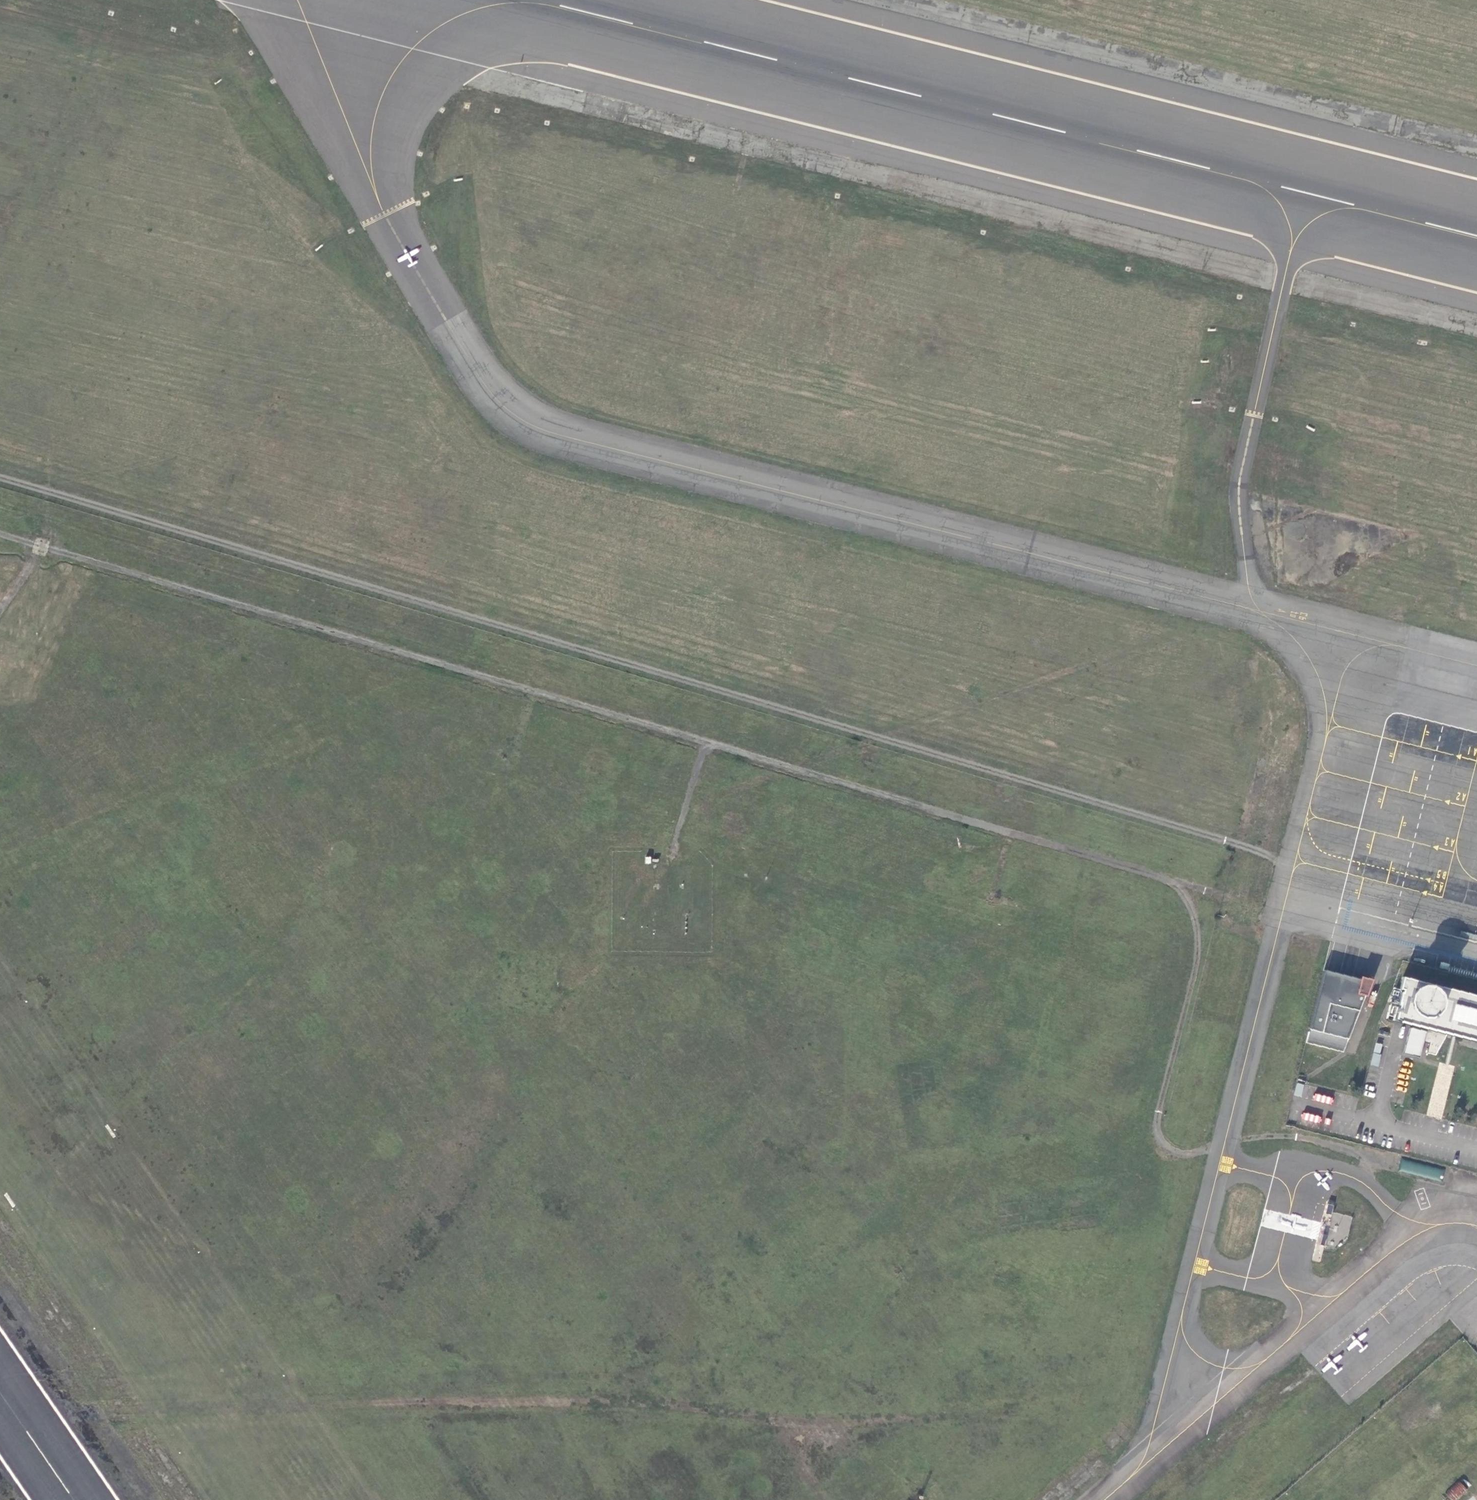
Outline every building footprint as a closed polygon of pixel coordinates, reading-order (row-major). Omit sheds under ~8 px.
[(1324,969),(1306,1043),(1343,1052),(1365,995),(1369,996),(1375,979),(1361,976),(1361,979),(1340,973),(1324,969)] [(1403,979),(1400,991),(1403,992),(1403,995),(1402,995),(1398,1007),(1399,1007),(1396,1022),(1412,1026),(1411,1030),(1410,1029),(1404,1056),(1420,1060),(1424,1044),(1429,1045),(1427,1055),(1436,1057),(1450,1031),(1455,1032),(1462,1034),(1461,1038),(1476,1042),(1476,998),(1403,979)] [(1446,1169),(1401,1157),(1397,1171),(1442,1183),(1446,1169)]
